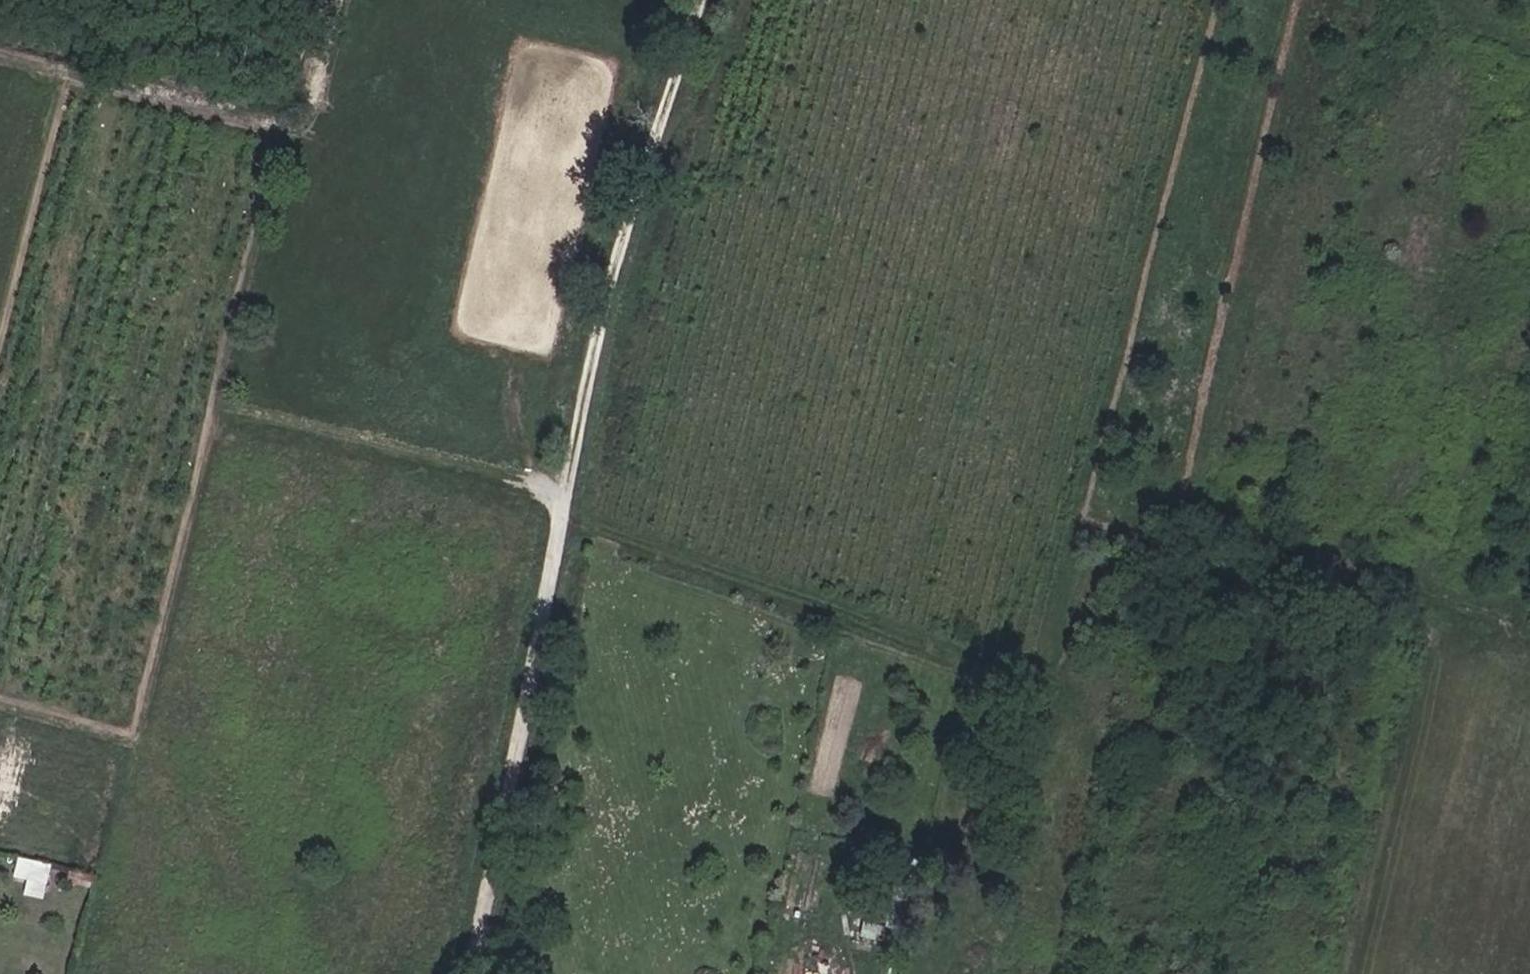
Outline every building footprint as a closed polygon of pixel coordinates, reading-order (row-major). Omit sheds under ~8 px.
[(15,875),(28,878),(25,892),(45,896),(53,862),(20,854),(15,875)]
